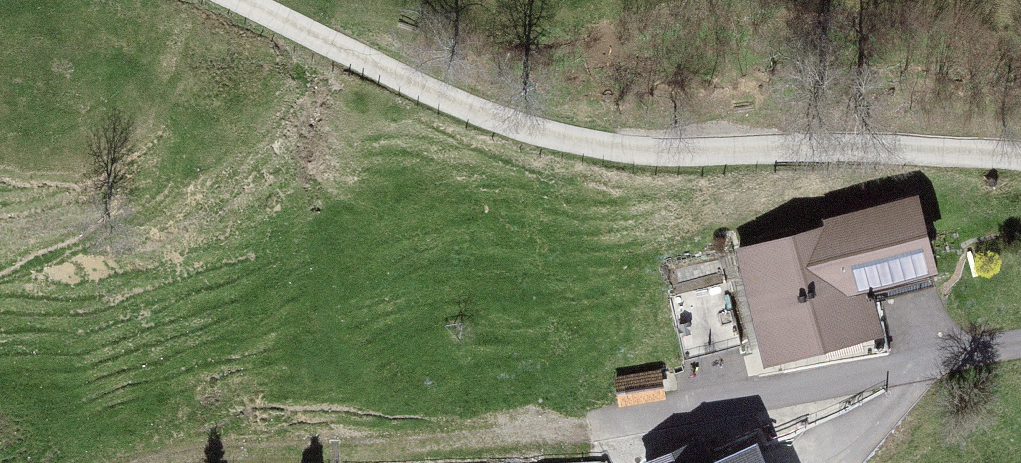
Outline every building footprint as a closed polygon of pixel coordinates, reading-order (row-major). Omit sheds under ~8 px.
[(914,199),(794,232),(819,336),(864,325),(860,314),(871,311),(867,294),(933,277),(914,199)] [(766,350),(819,336),(794,232),(740,245),(766,350)] [(742,343),(725,280),(667,295),(683,358),(742,343)] [(617,378),(621,401),(662,393),(658,371),(617,378)] [(698,440),(647,462),(648,462),(708,462),(698,440)] [(751,451),(723,462),(756,462),(751,451)]
